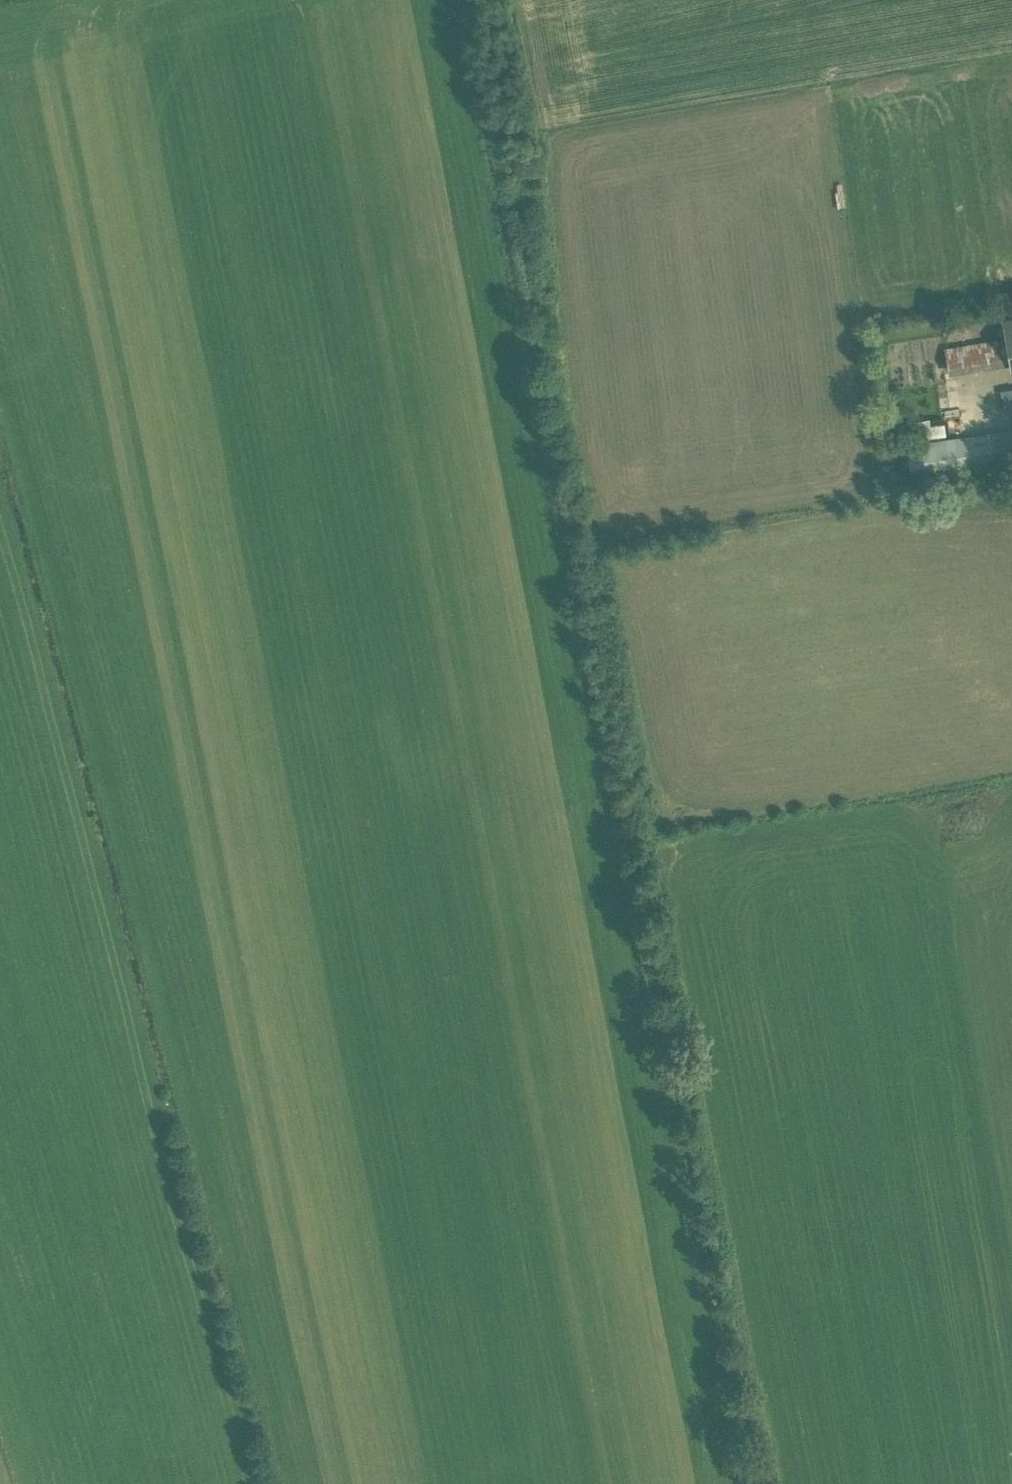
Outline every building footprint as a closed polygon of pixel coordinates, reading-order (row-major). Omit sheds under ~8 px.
[(999,319),(1006,362),(1011,361),(1011,317),(999,319)] [(997,409),(1011,407),(1011,387),(995,390),(997,409)] [(999,447),(1011,446),(1011,422),(970,428),(971,438),(898,448),(901,475),(1000,461),(999,447)]
